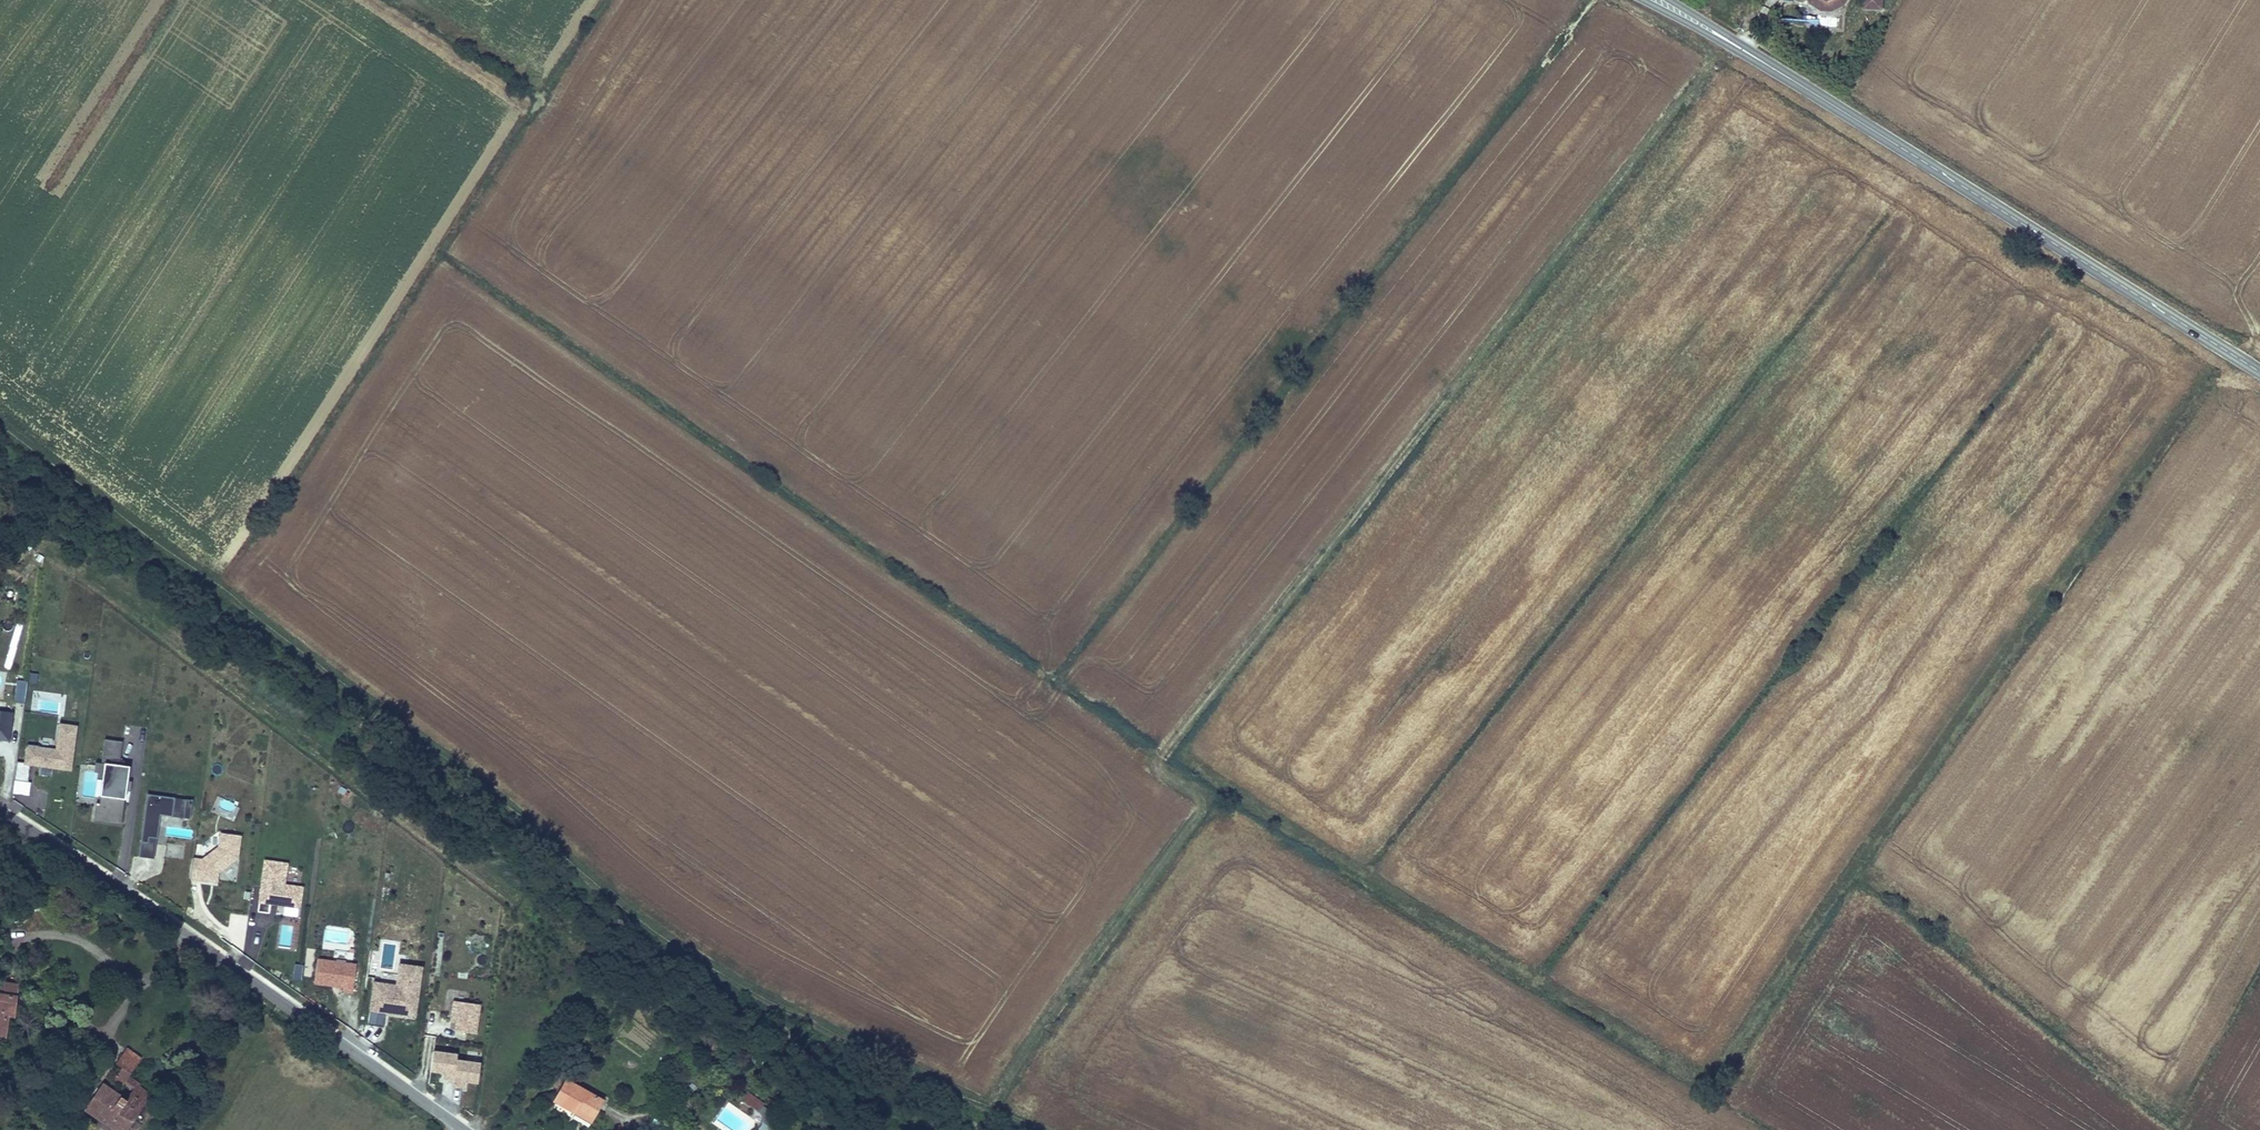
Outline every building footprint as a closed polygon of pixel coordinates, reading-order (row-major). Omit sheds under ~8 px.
[(1810,5),(1825,14),(1837,13),(1847,6),(1849,0),(1839,0),(1829,6),(1819,0),(1809,0),(1810,5)] [(38,675),(29,673),(28,682),(37,683),(38,675)] [(25,704),(28,682),(17,680),(14,702),(25,704)] [(9,742),(14,713),(0,711),(0,741),(9,742)] [(71,772),(78,726),(59,723),(55,749),(26,745),(24,764),(23,766),(29,766),(71,772)] [(105,739),(102,763),(95,762),(94,773),(97,773),(96,778),(102,779),(99,804),(96,803),(94,822),(121,825),(126,791),(131,792),(132,781),(127,781),(129,766),(124,766),(125,761),(120,760),(122,741),(105,739)] [(23,766),(24,764),(17,763),(14,780),(27,782),(29,766),(23,766)] [(138,856),(154,859),(160,814),(189,818),(191,801),(147,795),(138,856)] [(242,836),(220,833),(218,846),(202,859),(194,858),(191,880),(219,884),(220,874),(239,860),(242,836)] [(288,863),(264,860),(258,903),(270,905),(301,909),(304,886),(285,884),(288,863)] [(270,905),(258,903),(257,911),(269,913),(270,905)] [(353,994),(357,964),(318,958),(314,985),(343,989),(343,992),(353,994)] [(400,965),(397,986),(374,983),(368,1025),(382,1027),(384,1013),(402,1015),(403,1007),(416,1009),(421,968),(400,965)] [(7,1034),(9,1018),(14,1019),(19,983),(0,981),(0,1033),(7,1034)] [(477,1035),(481,1005),(453,1001),(450,1023),(455,1023),(454,1032),(477,1035)] [(128,1102),(104,1085),(86,1109),(114,1129),(125,1129),(152,1092),(141,1084),(144,1080),(136,1074),(147,1059),(130,1048),(115,1069),(122,1073),(118,1080),(127,1086),(130,1085),(137,1090),(128,1102)] [(459,1054),(433,1050),(430,1071),(445,1073),(445,1078),(477,1083),(480,1063),(458,1060),(459,1054)] [(581,1109),(596,1118),(606,1101),(567,1078),(553,1102),(577,1116),(581,1109)] [(746,1091),(740,1101),(759,1113),(760,1125),(757,1129),(767,1129),(778,1113),(746,1091)] [(592,1125),(596,1118),(581,1109),(577,1116),(592,1125)]
